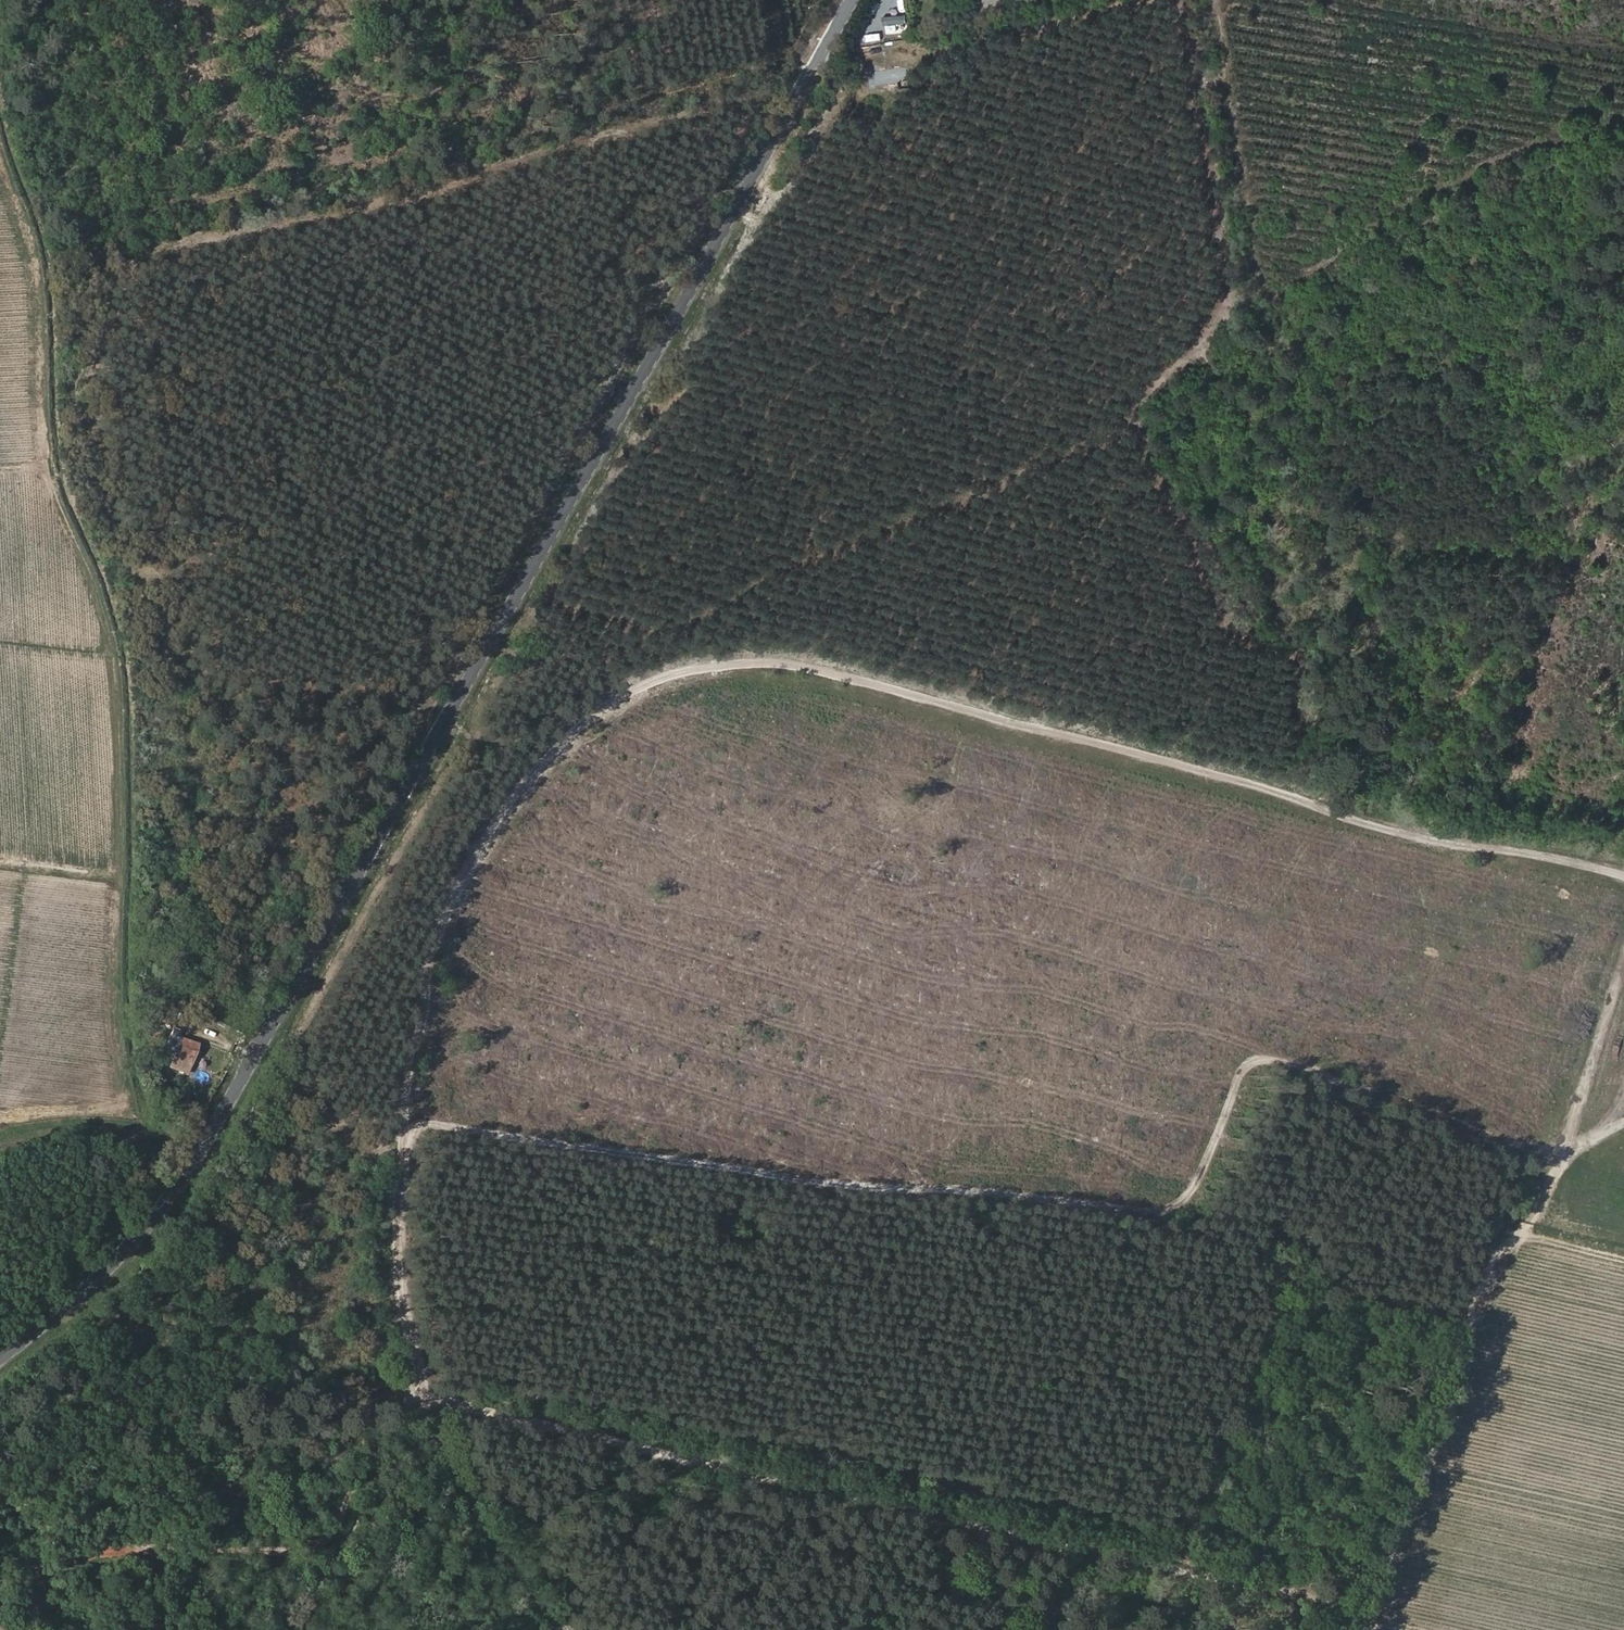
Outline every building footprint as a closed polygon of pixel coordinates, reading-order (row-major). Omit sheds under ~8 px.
[(908,32),(905,12),(883,15),(886,35),(908,32)] [(870,22),(866,34),(877,38),(881,26),(870,22)] [(173,1029),(169,1041),(177,1044),(182,1031),(173,1029)] [(187,1072),(197,1043),(181,1038),(171,1067),(187,1072)]
